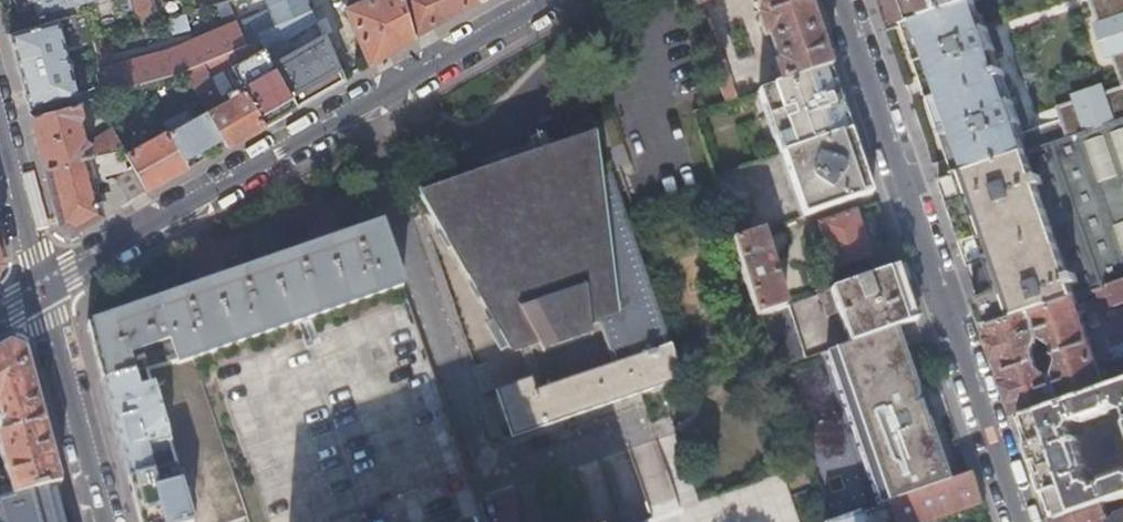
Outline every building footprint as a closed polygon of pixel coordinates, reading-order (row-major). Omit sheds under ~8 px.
[(74,0),(14,0),(18,12),(34,8),(37,16),(76,5),(74,0)] [(136,14),(153,9),(149,0),(131,0),(136,14)] [(267,10),(274,25),(311,10),(306,0),(263,0),(267,10)] [(370,64),(390,53),(414,39),(403,0),(370,0),(347,10),(370,64)] [(414,39),(453,17),(480,1),(480,0),(403,0),(414,39)] [(758,4),(753,6),(759,25),(764,24),(774,52),(769,54),(775,72),(819,57),(825,55),(808,6),(806,0),(756,0),(758,4)] [(881,22),(884,30),(894,26),(908,21),(953,6),(971,0),(874,0),(881,22)] [(973,0),(971,0),(953,6),(908,21),(961,173),(1014,155),(1024,151),(1017,128),(1029,124),(1019,96),(1007,100),(999,77),(1004,76),(1002,69),(997,71),(992,57),(1004,53),(993,22),(981,26),(973,0)] [(267,10),(236,23),(242,37),(255,32),(274,25),(267,10)] [(274,25),(255,32),(259,39),(263,48),(318,26),(311,10),(274,25)] [(185,13),(169,17),(175,34),(190,30),(185,13)] [(56,22),(8,35),(18,71),(28,108),(76,95),(56,22)] [(242,37),(236,23),(168,50),(103,68),(109,93),(140,85),(164,78),(180,74),(184,73),(210,61),(225,55),(245,45),(242,37)] [(255,32),(242,37),(245,45),(259,39),(255,32)] [(272,64),(295,106),(341,80),(322,37),(272,64)] [(715,43),(705,46),(724,104),(734,100),(715,43)] [(237,58),(229,62),(244,90),(263,125),(295,106),(272,64),(265,51),(239,62),(237,58)] [(832,76),(825,55),(819,57),(826,78),(832,76)] [(819,57),(775,72),(756,79),(778,142),(840,121),(835,107),(842,105),(839,97),(832,76),(826,78),(819,57)] [(213,67),(210,61),(184,73),(198,97),(205,109),(214,126),(225,146),(263,125),(244,90),(236,95),(232,88),(219,96),(205,71),(213,67)] [(198,97),(184,73),(180,74),(164,78),(181,107),(198,97)] [(97,103),(94,97),(89,99),(93,106),(97,103)] [(79,114),(76,102),(29,114),(44,168),(87,156),(98,153),(122,147),(112,131),(87,142),(82,139),(76,117),(79,114)] [(847,119),(842,105),(835,107),(840,121),(847,119)] [(166,132),(187,168),(221,149),(209,129),(214,126),(205,109),(166,132)] [(1082,131),(1024,151),(1014,155),(961,173),(936,181),(944,202),(950,221),(1011,249),(1012,249),(1025,285),(1002,293),(1004,298),(980,307),(983,316),(987,327),(1045,307),(1074,297),(1096,289),(1101,288),(1122,280),(1122,117),(1082,131)] [(840,121),(778,142),(784,160),(781,161),(796,207),(868,181),(853,137),(847,119),(840,121)] [(166,132),(165,130),(125,153),(146,191),(187,168),(166,132)] [(597,178),(594,149),(592,131),(588,131),(590,150),(567,159),(563,151),(561,147),(557,144),(553,141),(548,140),(544,141),(543,138),(545,137),(544,135),(537,137),(538,140),(540,139),(541,141),(537,144),(533,147),(531,151),(450,179),(456,198),(430,207),(419,190),(416,191),(426,208),(440,233),(436,236),(444,250),(449,248),(470,284),(466,287),(474,300),(479,298),(492,321),(483,326),(498,351),(507,345),(511,352),(521,348),(531,377),(494,389),(511,437),(682,379),(670,345),(668,345),(643,269),(624,213),(611,174),(597,178)] [(125,153),(122,147),(98,153),(113,210),(146,191),(125,153)] [(87,156),(44,168),(58,223),(76,231),(102,216),(87,156)] [(713,178),(718,194),(733,242),(760,232),(746,193),(738,170),(713,178)] [(815,282),(861,266),(855,249),(867,244),(851,199),(813,212),(830,261),(810,269),(815,282)] [(1011,249),(950,221),(960,247),(966,265),(980,307),(1004,298),(1002,293),(1025,285),(1012,249),(1011,249)] [(136,308),(86,325),(94,355),(101,381),(132,373),(144,369),(174,360),(175,364),(401,287),(380,225),(347,237),(322,245),(254,268),(222,279),(136,308)] [(760,232),(733,242),(756,316),(759,315),(784,306),(774,278),(777,277),(776,274),(774,275),(760,232)] [(899,270),(894,254),(861,266),(815,282),(824,307),(833,304),(843,333),(891,316),(912,308),(899,270)] [(1101,288),(1096,289),(1102,310),(1121,303),(1122,302),(1122,280),(1101,288)] [(1111,373),(1108,377),(1102,379),(1074,297),(1045,307),(987,327),(996,352),(1003,372),(1019,418),(1056,405),(1122,382),(1122,369),(1111,373)] [(784,306),(759,315),(776,369),(805,358),(787,305),(784,306)] [(822,340),(877,494),(945,470),(923,408),(922,409),(915,391),(908,393),(907,392),(910,390),(913,387),(913,383),(912,379),(913,379),(891,316),(843,333),(822,340)] [(2,469),(0,470),(0,500),(49,486),(61,483),(25,351),(8,345),(0,349),(0,462),(2,469)] [(175,465),(172,455),(152,461),(148,447),(167,442),(149,386),(137,389),(132,373),(101,381),(127,479),(175,465)] [(921,376),(913,379),(912,379),(913,383),(913,387),(910,390),(907,392),(908,393),(915,391),(922,409),(923,408),(931,406),(921,376)] [(1056,405),(1019,418),(1036,468),(1054,519),(1093,506),(1122,495),(1122,469),(1101,476),(1100,481),(1093,483),(1086,480),(1083,471),(1085,467),(1075,436),(1072,438),(1068,428),(1071,422),(1079,420),(1083,422),(1109,413),(1111,409),(1119,406),(1122,407),(1122,382),(1056,405)] [(152,461),(172,455),(167,442),(148,447),(152,461)] [(822,521),(863,521),(862,518),(888,509),(892,520),(976,491),(966,463),(945,470),(877,494),(820,515),(822,521)] [(127,479),(139,521),(193,521),(175,465),(127,479)] [(54,489),(50,490),(49,486),(0,500),(0,521),(62,521),(54,489)] [(1054,519),(1055,521),(1106,521),(1105,520),(1108,519),(1107,516),(1110,511),(1122,507),(1122,495),(1093,506),(1054,519)]
